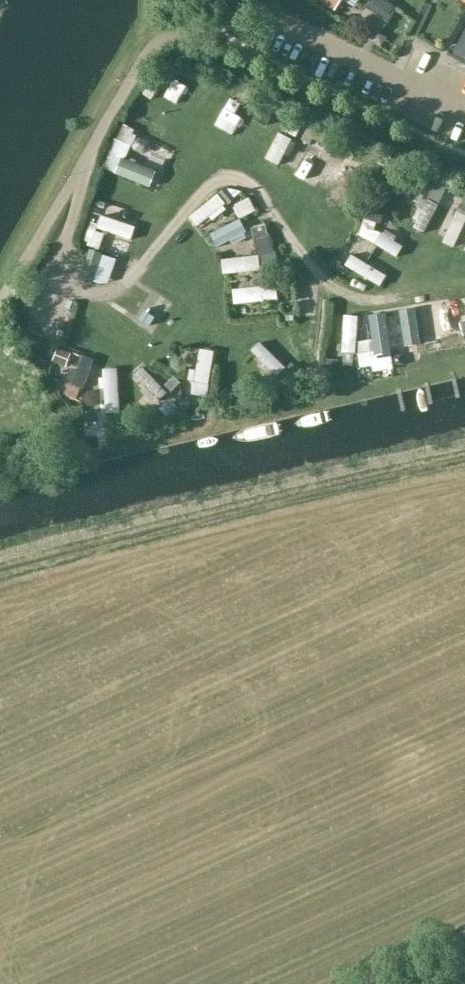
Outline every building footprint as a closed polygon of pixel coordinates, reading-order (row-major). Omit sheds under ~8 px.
[(355,8),(361,0),(320,0),(336,11),(343,0),(355,8)] [(370,2),(380,9),(377,13),(388,21),(397,8),(385,0),(367,0),(370,2)] [(179,104),(186,81),(169,75),(161,98),(179,104)] [(281,166),(293,136),(277,130),(266,160),(281,166)] [(304,179),(321,150),(307,141),(289,171),(304,179)] [(121,157),(115,174),(145,184),(151,167),(121,157)] [(238,214),(253,207),(247,193),(231,200),(238,214)] [(422,194),(408,225),(422,232),(437,200),(422,194)] [(439,235),(453,239),(463,207),(449,203),(439,235)] [(96,245),(102,230),(127,240),(133,223),(95,209),(83,240),(96,245)] [(217,249),(246,236),(234,212),(206,225),(217,249)] [(356,228),(372,230),(373,215),(358,214),(356,228)] [(393,255),(401,242),(378,227),(369,240),(393,255)] [(103,254),(90,250),(80,281),(93,285),(103,254)] [(221,273),(251,268),(248,250),(218,255),(221,273)] [(348,250),(341,263),(378,283),(385,270),(348,250)] [(230,302),(274,300),(273,281),(229,283),(230,302)] [(441,295),(428,299),(436,331),(416,336),(420,351),(452,343),(441,295)] [(412,302),(398,303),(400,337),(414,336),(412,302)] [(396,340),(395,321),(382,322),(381,308),(369,309),(371,345),(399,343),(399,354),(414,353),(413,339),(396,340)] [(156,318),(145,311),(140,319),(150,326),(156,318)] [(340,320),(339,349),(352,349),(353,320),(340,320)] [(274,373),(283,364),(257,337),(248,346),(274,373)] [(195,343),(188,376),(206,380),(212,347),(195,343)] [(353,348),(345,365),(360,372),(368,355),(353,348)] [(128,375),(156,401),(166,389),(138,363),(128,375)] [(196,399),(197,384),(186,384),(185,399),(196,399)] [(183,393),(171,398),(176,410),(188,405),(183,393)]
